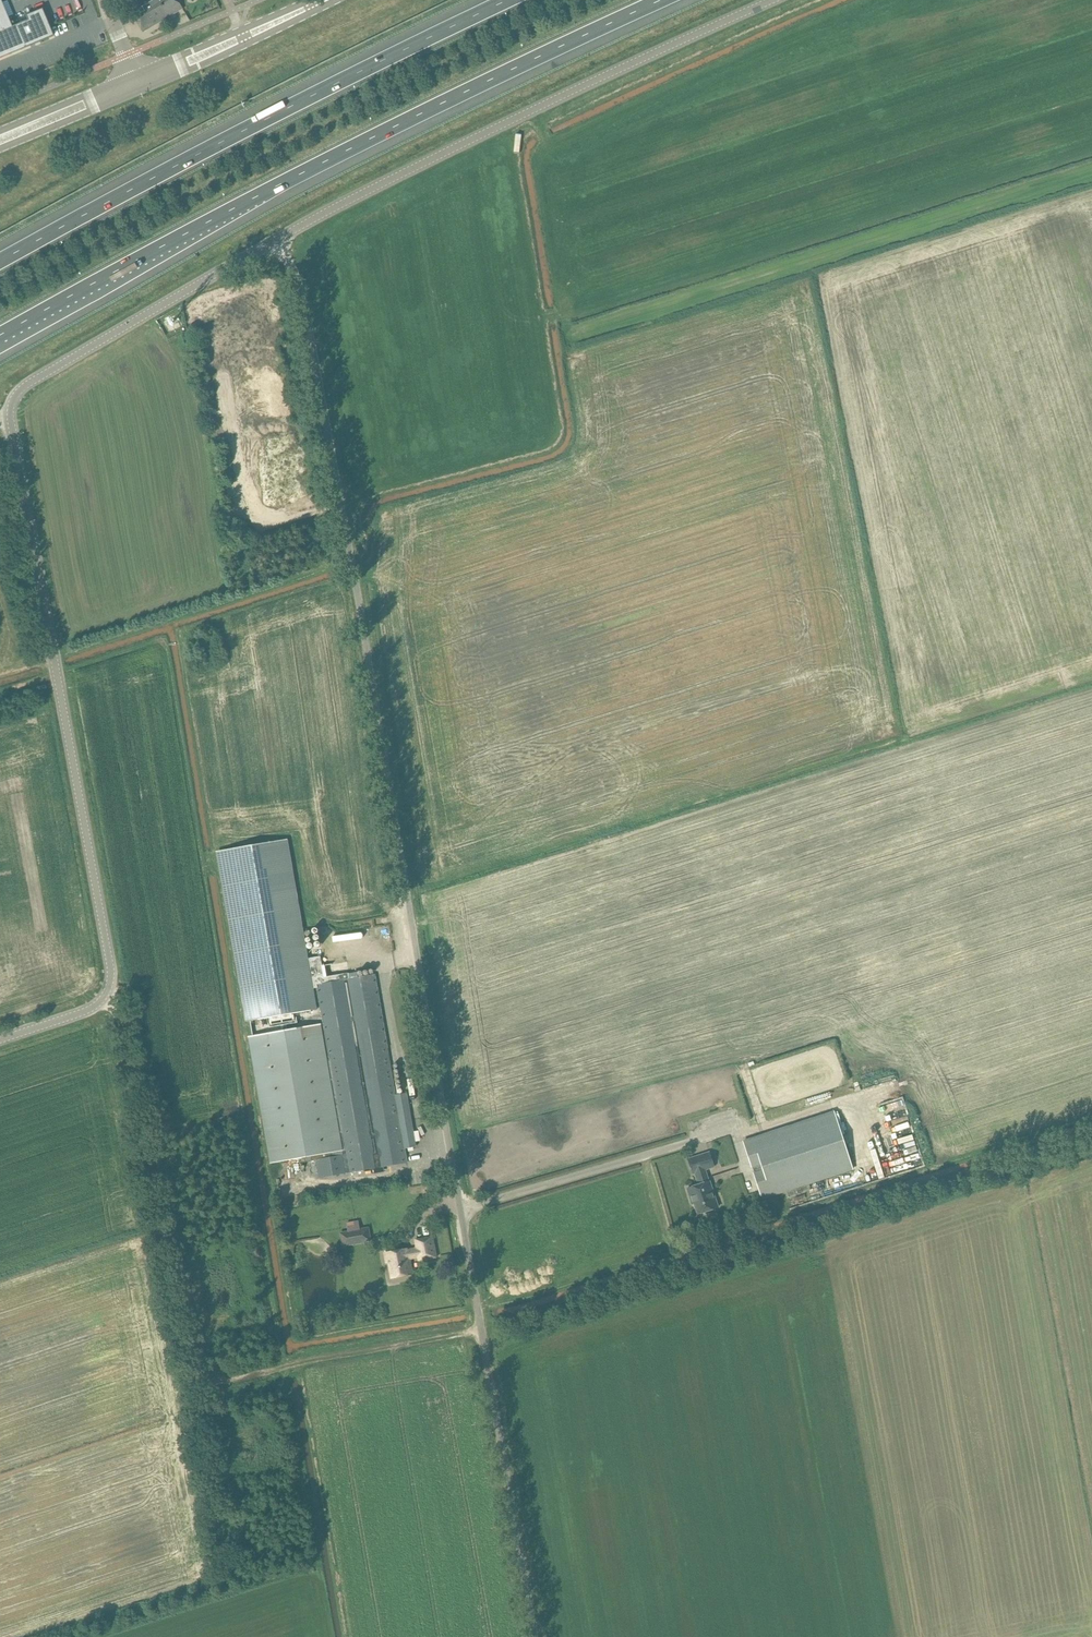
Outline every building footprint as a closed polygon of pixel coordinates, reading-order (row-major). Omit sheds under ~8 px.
[(25,48),(30,46),(38,43),(53,36),(41,9),(31,13),(25,16),(27,21),(16,25),(11,27),(0,0),(0,58),(25,48)] [(126,12),(135,7),(131,0),(119,0),(126,12)] [(131,12),(143,31),(157,23),(157,22),(182,7),(177,0),(151,0),(141,6),(131,12)] [(288,842),(217,855),(246,1022),(250,1021),(267,1018),(269,1029),(281,1026),(283,1033),(288,1032),(287,1025),(297,1023),(296,1013),(317,1010),(314,989),(317,988),(317,984),(349,979),(348,974),(348,973),(337,975),(324,977),(321,956),(308,958),(288,842)] [(253,1037),(249,1038),(270,1161),(304,1155),(305,1162),(316,1160),(319,1178),(373,1168),(374,1174),(385,1172),(384,1167),(397,1164),(407,1162),(405,1149),(416,1147),(407,1093),(396,1094),(375,974),(364,976),(349,979),(317,984),(317,988),(329,1059),(327,1060),(321,1026),(288,1032),(283,1033),(253,1037)] [(834,1112),(744,1141),(763,1199),(853,1169),(834,1112)] [(705,1169),(714,1167),(709,1152),(688,1159),(693,1173),(695,1173),(699,1185),(687,1188),(692,1204),(694,1203),(698,1214),(704,1212),(704,1213),(705,1213),(706,1213),(708,1213),(709,1213),(710,1212),(710,1211),(711,1210),(718,1207),(710,1181),(709,1181),(705,1169)] [(348,1230),(340,1232),(342,1247),(372,1241),(369,1226),(360,1228),(348,1230)] [(407,1248),(387,1252),(392,1278),(402,1276),(413,1274),(410,1258),(419,1257),(419,1260),(436,1257),(433,1236),(422,1238),(415,1240),(417,1248),(407,1250),(407,1248)]
